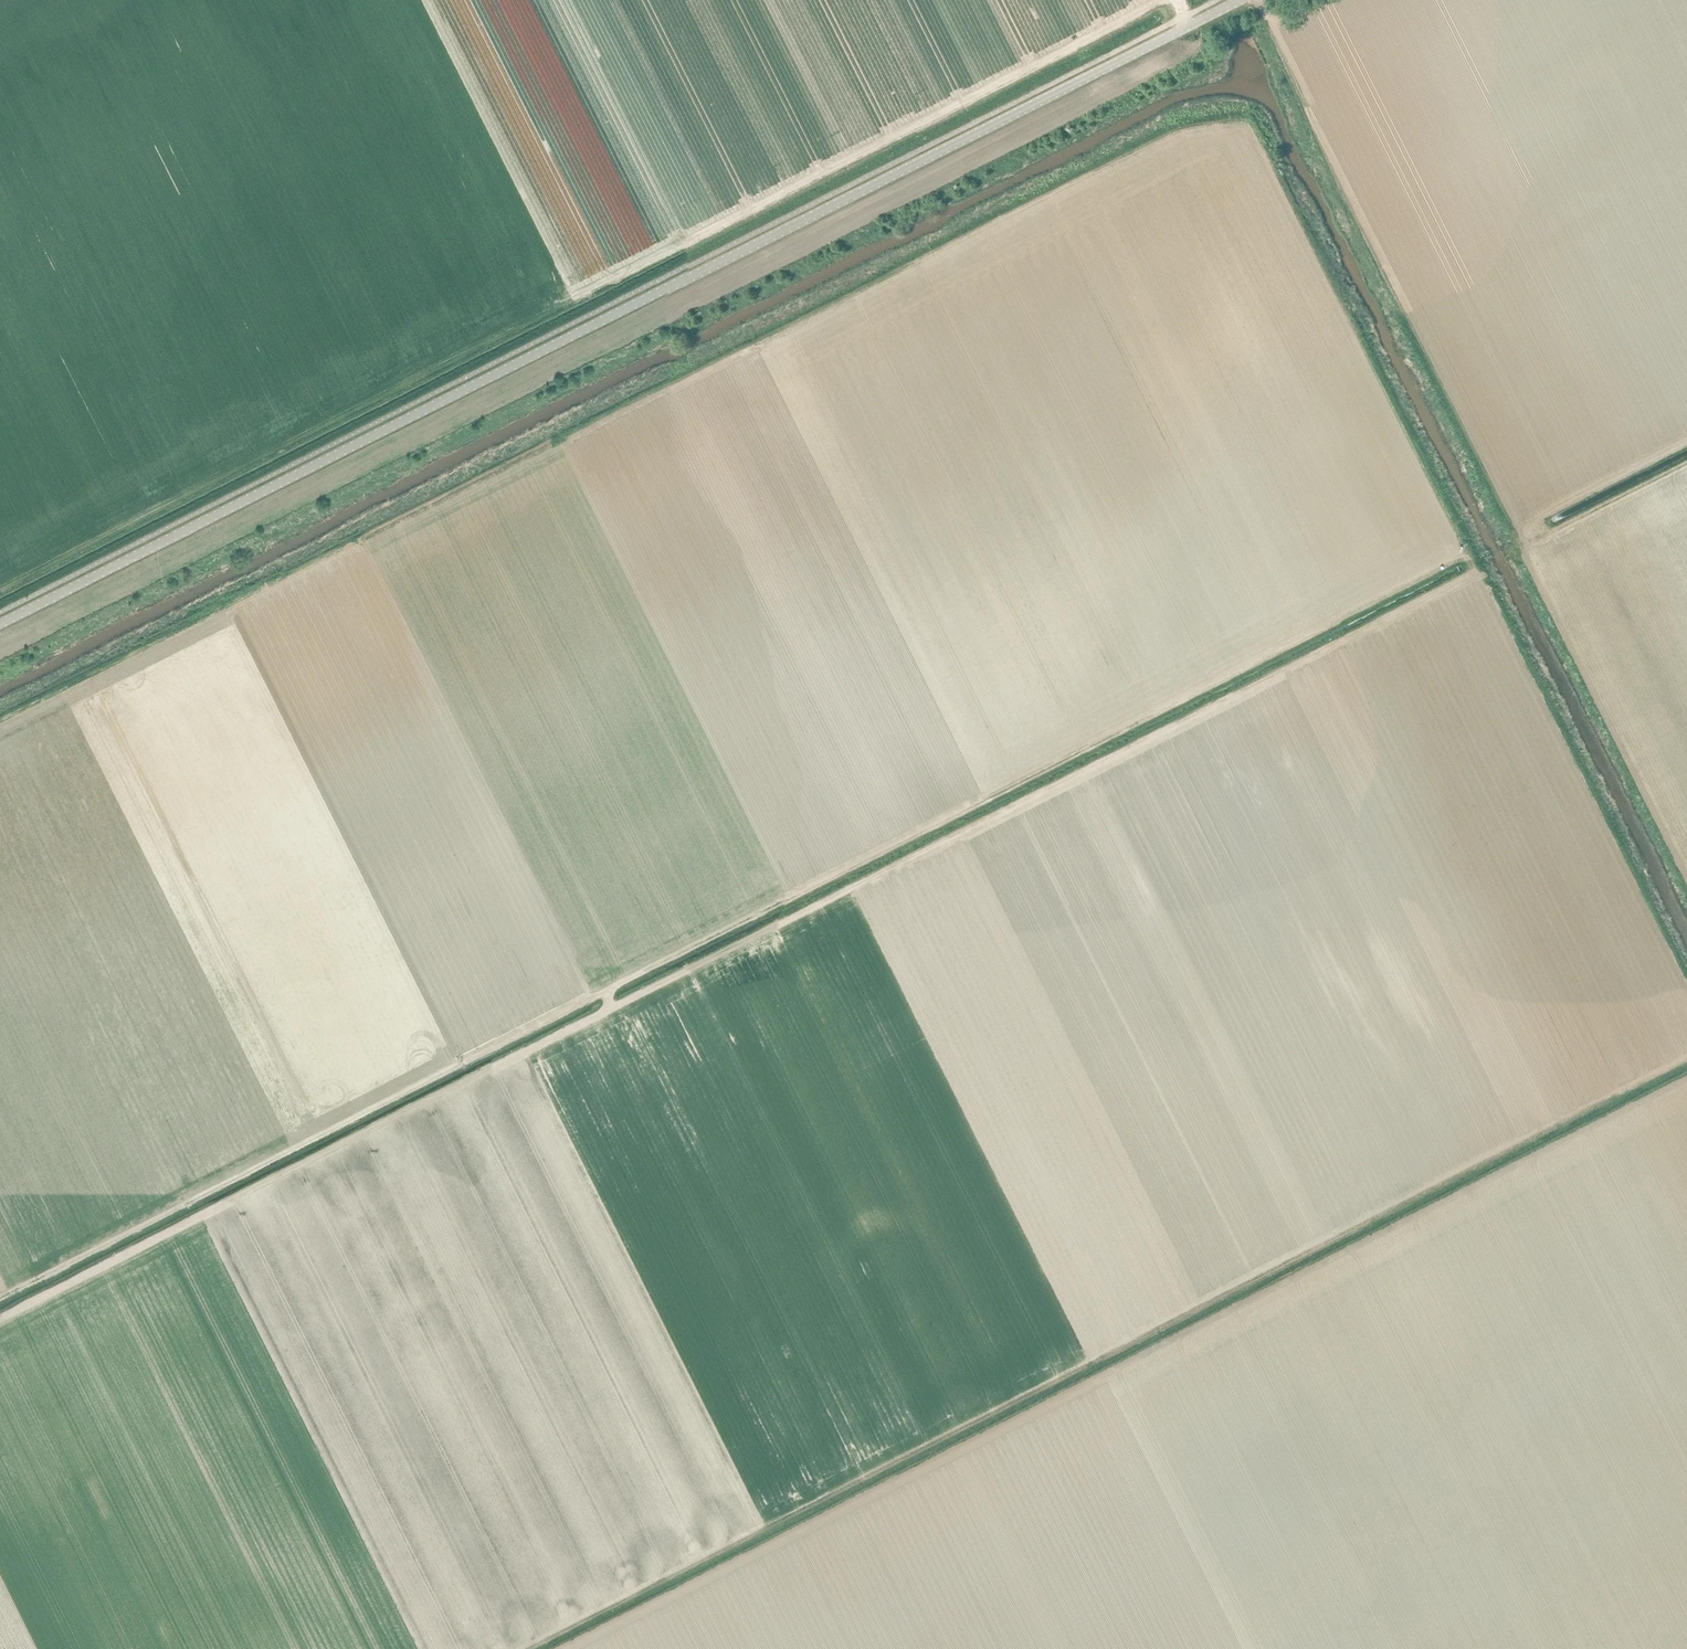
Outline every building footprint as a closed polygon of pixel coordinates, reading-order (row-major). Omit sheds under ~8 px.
[(1170,11),(1180,7),(1177,0),(1165,0),(1170,11)]
